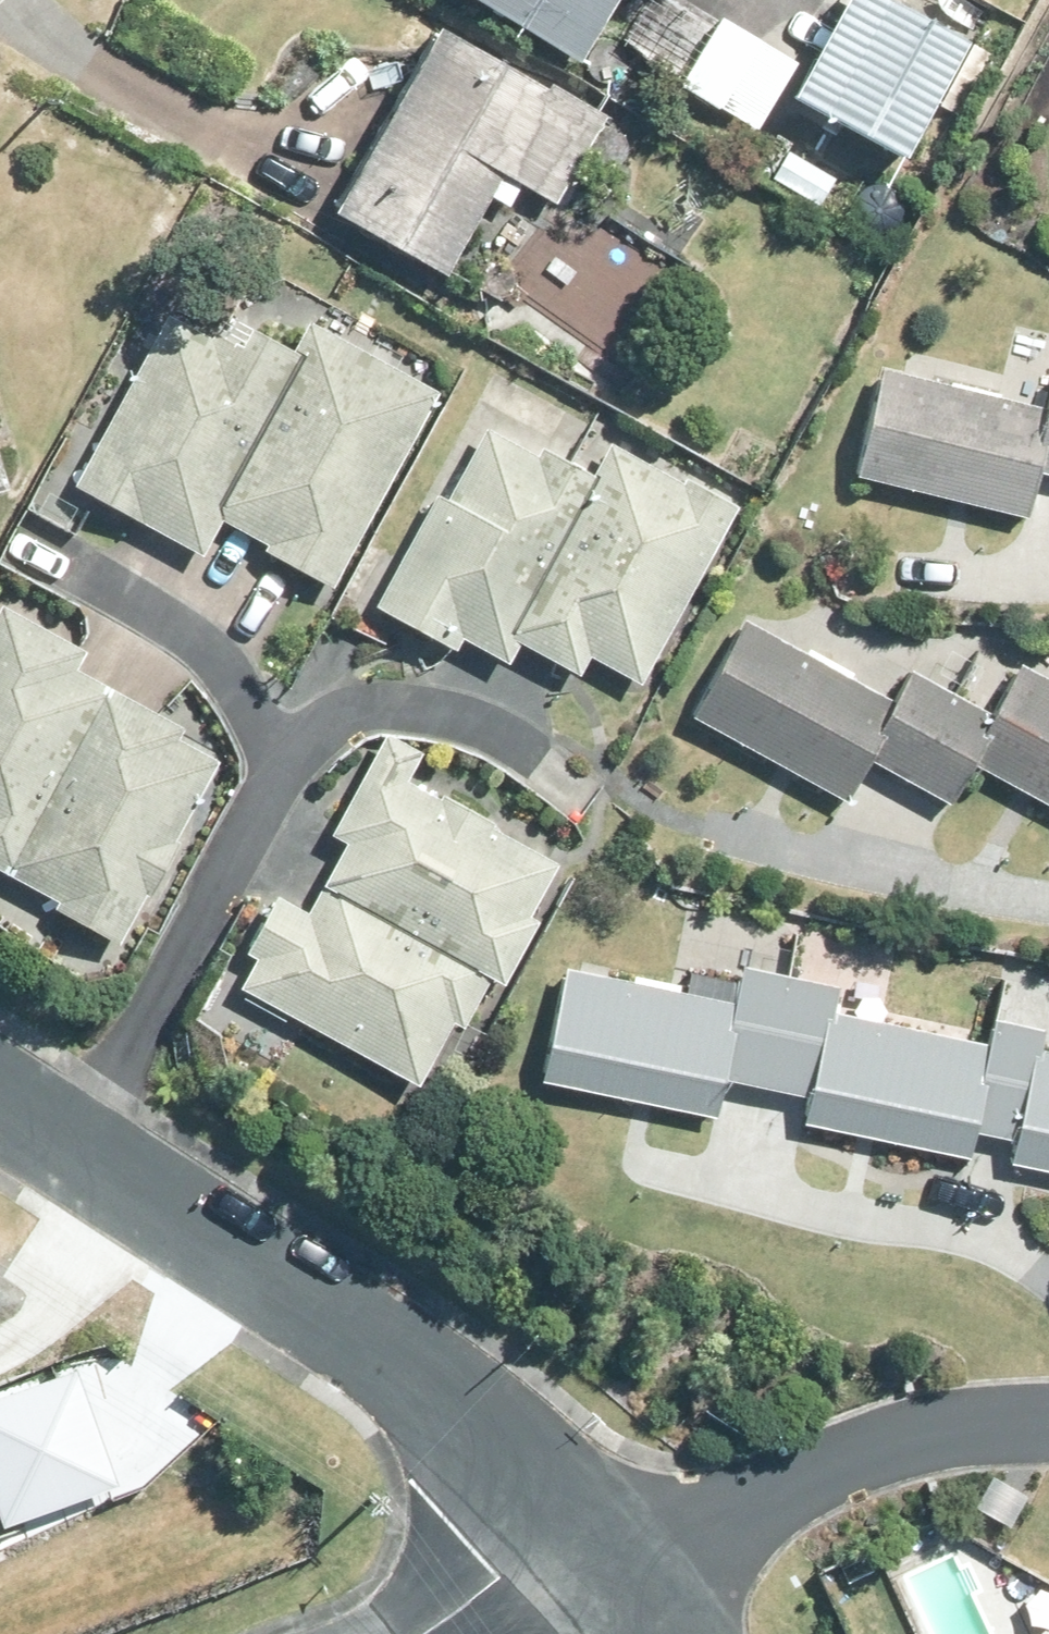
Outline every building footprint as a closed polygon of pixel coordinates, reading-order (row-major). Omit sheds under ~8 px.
[(460,1),(580,74),(626,0),(460,0),(460,1)] [(799,113),(911,173),(972,58),(864,0),(860,0),(799,113)] [(972,0),(890,0),(978,47),(997,14),(972,0)] [(724,23),(681,92),(722,117),(764,47),(724,23)] [(342,226),(448,285),(493,205),(512,215),(522,196),(558,215),(608,124),(449,36),(342,226)] [(838,185),(790,157),(773,184),(822,212),(838,185)] [(170,319),(74,496),(203,565),(223,529),(311,367),(295,357),(252,335),(240,357),(170,319)] [(265,553),(264,558),(333,596),(439,401),(309,330),(295,357),(311,367),(223,529),(265,553)] [(861,482),(1030,523),(1041,478),(1048,480),(1048,414),(887,374),(861,482)] [(435,503),(374,613),(457,658),(462,648),(493,665),(592,486),(541,458),(535,466),(485,438),(446,509),(435,503)] [(592,486),(493,665),(508,673),(520,653),(579,684),(590,665),(641,695),(739,518),(686,488),(683,493),(611,453),(592,486)] [(11,502),(0,466),(0,505),(11,502)] [(6,883),(107,696),(76,680),(85,662),(0,617),(0,880),(6,883)] [(747,628),(694,725),(848,810),(871,769),(910,790),(957,702),(912,677),(909,682),(877,666),(862,691),(747,628)] [(1021,673),(994,722),(957,702),(910,790),(953,814),(975,774),(1048,813),(1048,688),(1021,673)] [(218,769),(178,748),(184,740),(107,696),(6,883),(57,910),(53,916),(119,953),(146,903),(150,905),(179,852),(174,849),(218,769)] [(386,743),(330,846),(347,854),(322,897),(492,989),(505,997),(538,933),(531,928),(560,876),(492,839),(496,833),(442,804),(440,809),(407,791),(422,763),(386,743)] [(245,963),(256,970),(240,997),(420,1095),(454,1035),(464,1040),(492,989),(322,897),(308,924),(275,907),(245,963)] [(567,979),(545,1091),(718,1127),(725,1090),(768,1098),(792,985),(744,974),(740,993),(692,984),(688,1004),(567,979)] [(812,1109),(806,1136),(974,1172),(980,1143),(991,1090),(983,1088),(992,1054),(930,1040),(931,1035),(888,1027),(893,999),(842,989),(841,995),(792,985),(768,1098),(812,1109)] [(1048,1038),(996,1027),(992,1054),(983,1088),(991,1090),(980,1143),(1017,1151),(1012,1175),(1048,1183),(1048,1034),(1048,1038)] [(0,1410),(0,1455),(11,1450),(38,1517),(93,1494),(50,1390),(0,1410)] [(996,1481),(977,1513),(1010,1531),(1029,1501),(996,1481)] [(1021,1633),(1048,1633),(1048,1621),(1021,1633)]
